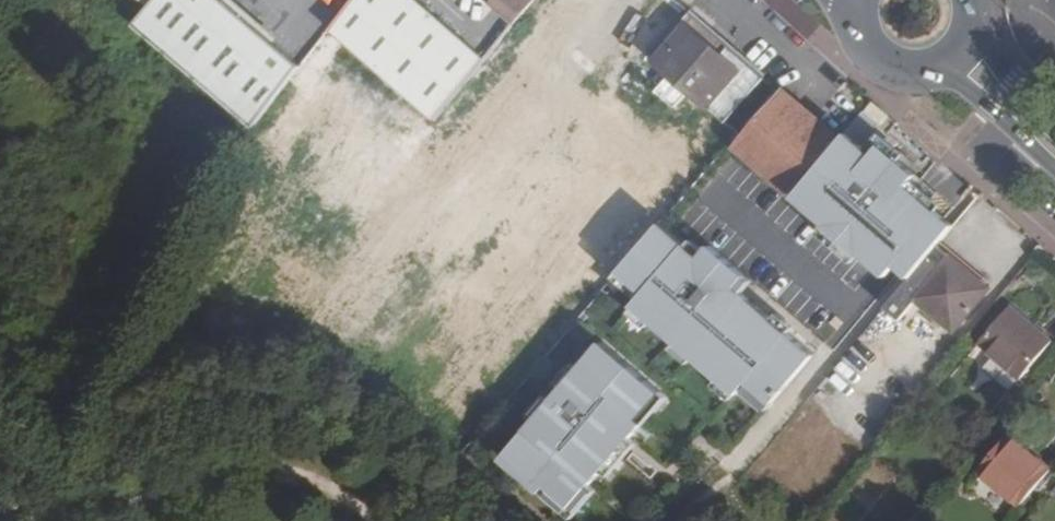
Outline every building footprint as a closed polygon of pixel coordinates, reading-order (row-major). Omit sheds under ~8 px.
[(220,0),(154,0),(133,25),(253,127),(299,67),(220,0)] [(434,122),(486,58),(418,0),(350,0),(327,31),(345,45),(434,122)] [(418,167),(440,182),(428,199),(455,218),(572,47),(559,38),(574,17),(550,0),(533,0),(418,167)] [(533,0),(485,0),(514,24),(533,0)] [(609,14),(618,0),(587,0),(609,14)] [(765,77),(689,13),(651,58),(671,74),(656,91),(675,107),(689,91),(726,122),(765,77)] [(301,64),(320,78),(345,45),(327,31),(301,64)] [(841,133),(790,92),(742,147),(793,192),(841,133)] [(259,144),(411,260),(445,216),(292,101),(259,144)] [(411,131),(402,152),(416,158),(425,138),(411,131)] [(873,159),(841,133),(793,192),(891,270),(937,213),(903,186),(918,169),(886,143),(873,159)] [(766,312),(735,287),(746,274),(707,241),(698,254),(658,222),(615,272),(639,292),(629,302),(735,392),(746,380),(772,405),(820,355),(766,312)] [(995,284),(942,240),(912,276),(906,283),(890,303),(903,314),(920,294),(958,325),(995,284)] [(1053,341),(1011,306),(979,343),(993,355),(982,369),(1010,392),(1021,379),(1053,341)] [(660,394),(602,344),(503,460),(542,493),(547,487),(570,507),(642,423),(637,420),(660,394)] [(1052,470),(1010,435),(979,471),(1021,506),(1052,470)]
